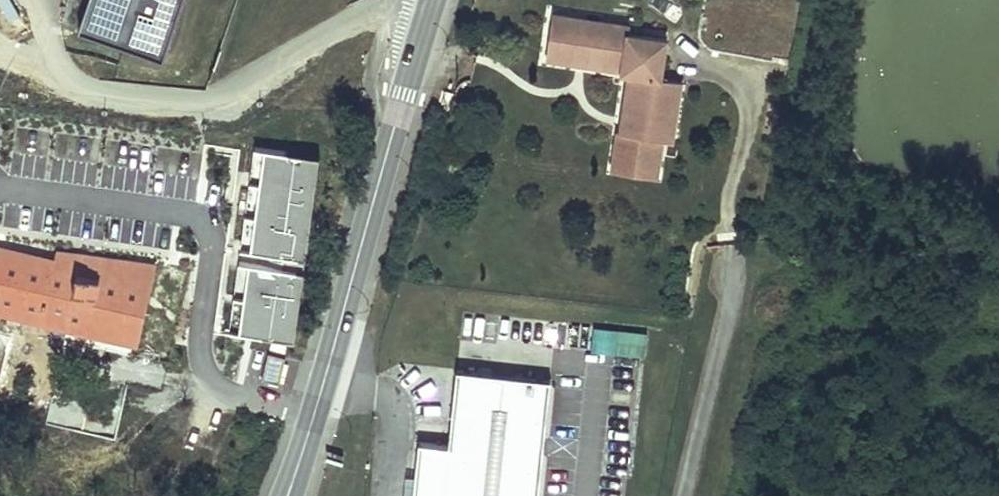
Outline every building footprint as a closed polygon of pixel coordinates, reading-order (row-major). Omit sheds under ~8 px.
[(82,30),(165,58),(184,0),(92,0),(82,30)] [(662,105),(665,78),(662,78),(667,40),(629,34),(630,25),(553,14),(549,44),(575,48),(574,59),(587,61),(586,65),(622,71),(622,73),(629,74),(623,114),(630,115),(628,133),(621,132),(618,131),(611,171),(657,178),(663,139),(673,141),(678,107),(662,105)] [(574,59),(575,48),(549,44),(547,59),(586,65),(587,61),(574,59)] [(678,107),(682,81),(665,78),(662,105),(678,107)] [(628,133),(630,115),(623,114),(621,132),(628,133)] [(314,162),(254,154),(240,255),(300,263),(314,162)] [(134,340),(153,263),(77,254),(76,268),(55,265),(55,258),(0,246),(0,310),(134,340)] [(77,254),(56,251),(55,258),(55,265),(76,268),(77,254)] [(298,274),(237,268),(229,337),(290,344),(298,274)] [(456,370),(448,445),(419,442),(413,495),(538,495),(550,380),(456,370)]
